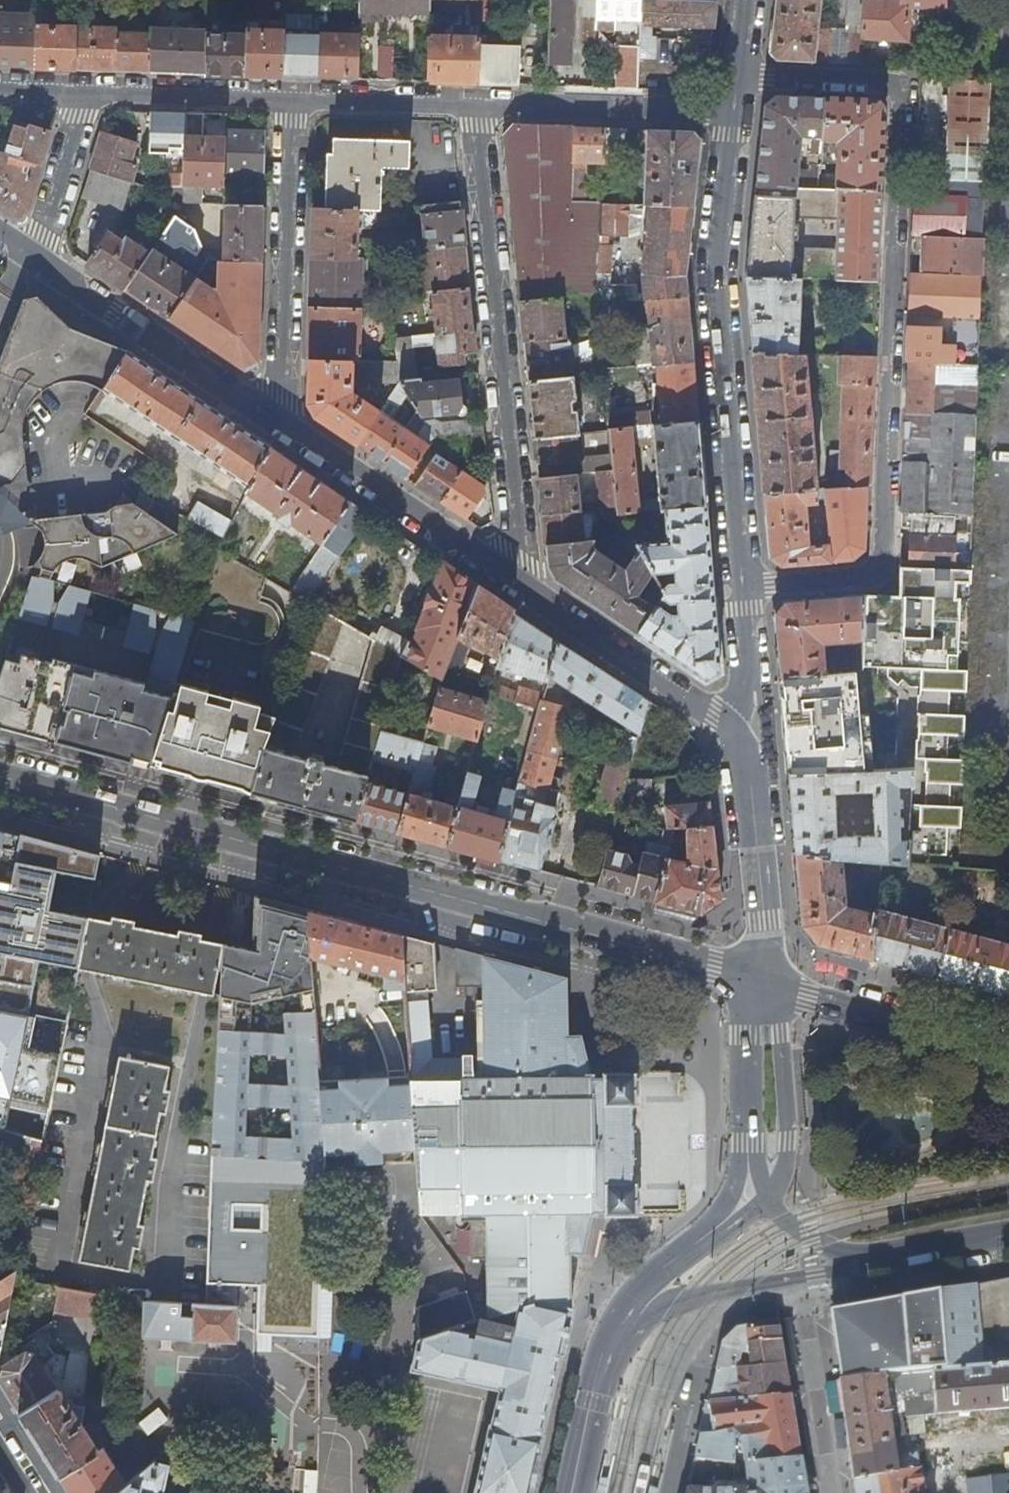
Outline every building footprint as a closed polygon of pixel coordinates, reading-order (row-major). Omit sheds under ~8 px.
[(118,0),(102,0),(100,26),(117,27),(118,0)] [(206,73),(207,34),(207,29),(160,27),(161,0),(153,0),(153,18),(151,72),(206,73)] [(218,0),(208,0),(208,17),(217,17),(218,0)] [(328,0),(320,0),(319,21),(328,21),(328,0)] [(395,0),(360,0),(360,20),(380,21),(380,13),(395,13),(395,0)] [(429,0),(395,0),(395,13),(429,13),(429,0)] [(480,35),(480,20),(481,0),(429,0),(429,13),(427,81),(478,83),(480,35)] [(493,0),(481,0),(480,20),(494,20),(493,0)] [(575,0),(553,0),(549,63),(574,65),(575,0)] [(598,0),(582,0),(580,38),(596,38),(596,28),(598,0)] [(641,0),(598,0),(596,28),(616,29),(616,19),(640,20),(641,0)] [(716,0),(701,0),(641,0),(640,20),(640,45),(639,56),(655,56),(656,31),(649,31),(649,23),(713,25),(716,0)] [(775,10),(771,53),(776,60),(796,61),(815,62),(819,28),(818,28),(820,19),(822,0),(776,0),(775,10)] [(831,20),(863,23),(865,0),(832,0),(831,20)] [(867,0),(865,0),(863,23),(863,32),(863,38),(908,41),(910,10),(910,3),(901,2),(884,1),(867,0)] [(910,10),(948,10),(948,0),(901,0),(901,2),(910,3),(910,10)] [(34,68),(36,25),(15,24),(15,15),(0,14),(0,66),(34,68)] [(15,24),(36,25),(36,15),(15,15),(15,24)] [(115,71),(151,72),(153,18),(136,17),(136,32),(117,31),(115,71)] [(863,32),(863,23),(831,20),(820,19),(818,28),(819,28),(863,32)] [(34,68),(75,69),(77,27),(36,25),(34,68)] [(75,69),(115,71),(117,31),(117,27),(100,26),(77,25),(77,27),(75,69)] [(819,28),(815,62),(861,64),(863,38),(863,32),(819,28)] [(206,73),(244,75),(246,35),(225,34),(225,29),(220,29),(220,34),(207,34),(206,73)] [(244,75),(283,76),(284,31),(285,30),(247,29),(246,35),(244,75)] [(283,76),(318,77),(319,33),(284,31),(283,76)] [(318,77),(359,78),(360,33),(319,33),(318,77)] [(478,83),(518,84),(519,45),(488,44),(488,35),(480,35),(478,83)] [(618,87),(639,88),(639,56),(640,45),(619,44),(618,87)] [(379,79),(393,80),(394,52),(379,51),(379,79)] [(922,131),(948,132),(951,78),(925,77),(924,96),(922,131)] [(986,182),(990,80),(951,78),(948,132),(946,180),(986,182)] [(762,131),(756,184),(797,186),(799,150),(805,150),(805,144),(800,144),(801,135),(810,136),(806,186),(819,187),(819,177),(822,141),(825,96),(776,94),(765,104),(762,131)] [(873,99),(825,96),(822,141),(847,142),(846,150),(841,151),(840,167),(837,171),(837,178),(819,177),(819,187),(881,190),(885,111),(873,99)] [(187,112),(152,111),(151,147),(186,148),(187,112)] [(205,113),(187,112),(186,148),(185,173),(185,187),(184,198),(184,202),(199,203),(199,186),(224,187),(224,186),(225,181),(226,135),(204,134),(205,113)] [(573,200),(575,126),(514,123),(504,133),(521,300),(561,297),(586,294),(597,293),(602,201),(573,200)] [(50,131),(29,125),(28,130),(17,127),(12,143),(1,140),(0,144),(0,152),(40,164),(50,131)] [(605,127),(575,126),(573,200),(602,201),(602,190),(585,190),(586,161),(597,162),(597,171),(603,172),(605,127)] [(602,190),(602,201),(624,203),(626,128),(605,127),(603,172),(602,190)] [(226,129),(226,135),(225,181),(231,181),(231,174),(265,175),(266,130),(226,129)] [(693,131),(646,129),(644,203),(649,203),(694,205),(697,179),(701,139),(693,131)] [(137,142),(103,131),(91,168),(132,181),(138,163),(131,161),(137,142)] [(324,207),(358,209),(366,209),(378,209),(381,209),(382,165),(376,165),(376,154),(382,154),(381,160),(396,161),(398,146),(383,145),(383,139),(333,137),(332,171),(326,171),(324,207)] [(13,213),(27,208),(40,164),(0,152),(0,204),(13,213)] [(132,181),(91,168),(83,195),(123,207),(132,181)] [(185,173),(150,170),(149,186),(165,187),(185,187),(185,173)] [(946,180),(917,179),(916,199),(915,234),(984,237),(986,182),(946,180)] [(797,186),(756,184),(753,216),(746,276),(802,278),(878,281),(881,190),(819,187),(806,186),(797,186)] [(264,187),(224,186),(224,187),(224,204),(226,204),(264,205),(264,187)] [(185,187),(165,187),(165,197),(184,198),(185,187)] [(382,235),(382,237),(384,253),(406,251),(465,244),(461,200),(381,209),(378,209),(380,224),(425,221),(426,237),(418,237),(418,232),(382,235)] [(624,203),(602,201),(597,293),(598,303),(634,299),(633,284),(633,283),(614,282),(615,243),(611,243),(611,233),(628,234),(629,203),(624,203)] [(688,259),(694,205),(649,203),(642,265),(642,273),(643,284),(644,298),(647,298),(688,294),(686,275),(688,259)] [(262,260),(264,205),(226,204),(224,252),(217,252),(217,259),(262,260)] [(314,207),(312,257),(357,258),(358,209),(324,207),(314,207)] [(378,209),(366,209),(368,225),(380,224),(378,209)] [(177,215),(162,237),(175,246),(183,243),(198,253),(202,246),(195,226),(177,215)] [(108,232),(88,263),(126,289),(150,254),(125,237),(122,241),(108,232)] [(922,252),(922,271),(963,272),(963,237),(928,236),(928,252),(922,252)] [(363,243),(363,258),(385,259),(384,253),(382,237),(370,237),(370,243),(363,243)] [(470,286),(465,244),(406,251),(407,263),(424,261),(427,291),(470,286)] [(150,254),(126,289),(168,317),(195,277),(154,248),(150,254)] [(312,257),(311,307),(361,309),(363,258),(357,258),(312,257)] [(195,277),(168,317),(245,369),(260,363),(262,260),(217,259),(207,259),(195,277)] [(982,277),(913,274),(911,314),(970,316),(970,331),(963,344),(962,363),(979,364),(982,277)] [(802,278),(746,276),(750,312),(753,352),(800,353),(802,278)] [(33,284),(0,370),(0,482),(31,478),(24,432),(24,424),(29,408),(42,389),(48,385),(57,380),(72,378),(76,378),(90,382),(93,384),(103,389),(122,358),(111,351),(75,327),(33,284)] [(633,284),(634,299),(644,298),(643,284),(633,284)] [(434,302),(438,333),(474,329),(470,286),(427,291),(423,292),(424,304),(434,302)] [(598,303),(597,293),(586,294),(590,334),(601,333),(598,303)] [(692,336),(688,294),(647,298),(649,325),(644,325),(644,331),(636,332),(638,363),(656,362),(662,424),(699,419),(697,397),(692,336)] [(561,297),(521,300),(525,340),(564,336),(561,297)] [(311,307),(309,359),(359,360),(361,309),(311,307)] [(941,329),(911,328),(909,361),(960,364),(960,357),(955,357),(955,345),(940,345),(941,329)] [(395,337),(398,361),(401,380),(423,378),(426,377),(425,366),(415,367),(412,346),(439,344),(442,365),(464,363),(462,351),(476,350),(474,329),(438,333),(395,337)] [(564,336),(525,340),(529,379),(573,376),(573,366),(569,336),(564,336)] [(122,358),(103,389),(242,482),(240,487),(247,492),(271,445),(128,349),(122,358)] [(800,353),(753,352),(758,411),(765,492),(817,488),(807,354),(800,353)] [(869,484),(874,356),(843,355),(842,384),(846,384),(843,469),(850,469),(849,485),(869,484)] [(359,360),(309,359),(307,402),(315,416),(358,444),(381,410),(348,387),(346,383),(352,383),(352,380),(400,381),(401,380),(398,361),(359,360)] [(979,364),(962,363),(960,364),(909,361),(906,434),(903,512),(913,513),(973,514),(979,364)] [(573,366),(573,376),(604,373),(603,363),(573,366)] [(573,376),(529,379),(535,436),(579,433),(577,409),(572,410),(571,400),(576,399),(573,376)] [(423,378),(401,380),(422,414),(459,412),(462,415),(464,415),(467,414),(469,411),(469,408),(468,406),(464,404),(462,405),(461,403),(467,402),(464,384),(459,384),(459,380),(424,383),(423,378)] [(101,392),(91,407),(95,409),(104,394),(101,392)] [(381,410),(358,444),(407,478),(431,444),(385,412),(381,410)] [(648,410),(608,414),(608,417),(596,418),(597,431),(610,430),(610,429),(649,425),(648,410)] [(435,436),(447,435),(473,434),(485,432),(484,419),(437,423),(437,425),(429,426),(435,436)] [(616,504),(617,511),(664,507),(706,503),(703,470),(699,419),(662,424),(649,425),(610,429),(610,430),(612,453),(613,469),(616,504)] [(579,433),(535,436),(537,456),(550,456),(551,462),(577,460),(576,440),(581,440),(581,433),(579,433)] [(435,436),(431,442),(439,448),(447,435),(435,436)] [(271,445),(247,492),(278,513),(276,517),(287,525),(290,521),(323,544),(353,501),(271,445)] [(582,455),(583,459),(584,472),(596,471),(613,469),(612,453),(582,455)] [(435,457),(416,484),(442,502),(461,470),(459,469),(439,455),(435,457)] [(599,506),(616,504),(613,469),(596,471),(599,506)] [(461,470),(442,502),(467,518),(484,492),(483,485),(466,473),(461,470)] [(575,473),(539,477),(543,511),(579,508),(575,473)] [(817,488),(765,492),(769,534),(771,557),(782,567),(830,562),(828,543),(821,544),(819,528),(807,530),(805,504),(818,503),(817,488)] [(489,496),(472,522),(481,528),(494,520),(492,497),(489,496)] [(43,569),(41,578),(47,580),(54,570),(59,565),(63,562),(68,560),(75,558),(86,559),(98,563),(103,567),(178,535),(126,498),(118,509),(112,512),(41,519),(44,527),(46,532),(47,544),(46,551),(44,555),(36,566),(43,569)] [(370,513),(353,501),(323,544),(340,555),(341,556),(370,513)] [(198,502),(190,518),(224,536),(231,522),(198,502)] [(714,596),(706,503),(664,507),(667,539),(635,541),(653,571),(663,587),(663,594),(655,605),(637,632),(706,679),(720,670),(714,596)] [(579,508),(543,511),(546,544),(583,540),(580,516),(579,508)] [(970,569),(973,514),(913,513),(910,566),(970,569)] [(580,516),(583,540),(593,538),(595,538),(592,519),(588,516),(580,516)] [(557,579),(637,632),(655,605),(638,593),(653,571),(635,541),(631,534),(614,536),(635,552),(625,567),(594,546),(593,538),(583,540),(546,544),(548,563),(557,579)] [(323,544),(291,590),(308,600),(340,555),(323,544)] [(481,587),(446,564),(415,643),(410,640),(404,655),(407,656),(443,679),(449,666),(454,653),(460,637),(481,587)] [(863,639),(862,654),(862,665),(920,668),(946,669),(947,654),(957,654),(959,598),(954,597),(955,582),(970,583),(970,569),(910,566),(901,566),(900,592),(875,594),(865,595),(863,639)] [(32,578),(19,617),(45,622),(46,620),(54,622),(54,625),(149,651),(150,649),(156,650),(146,687),(21,653),(19,661),(5,657),(0,674),(0,725),(150,765),(176,681),(195,619),(172,613),(168,628),(161,632),(155,630),(152,623),(155,609),(136,604),(128,633),(81,621),(89,591),(69,586),(65,602),(60,605),(51,603),(48,598),(53,581),(47,580),(41,578),(40,580),(32,578)] [(481,586),(481,587),(460,637),(471,644),(473,639),(502,657),(515,610),(516,608),(481,586)] [(863,639),(865,595),(785,601),(776,611),(778,636),(782,676),(853,670),(861,669),(862,665),(862,654),(825,657),(826,642),(863,639)] [(260,755),(251,792),(357,821),(371,771),(374,760),(382,731),(398,682),(407,656),(404,655),(378,640),(339,767),(324,763),(324,760),(309,756),(308,759),(294,755),(347,623),(318,606),(276,715),(264,743),(260,755)] [(560,640),(515,610),(502,657),(499,666),(495,680),(491,693),(541,707),(544,698),(560,640)] [(404,655),(410,640),(382,625),(375,638),(378,640),(404,655)] [(648,699),(560,640),(544,698),(564,705),(565,700),(550,695),(552,687),(557,681),(630,728),(627,733),(632,735),(634,731),(639,733),(648,699)] [(461,656),(454,653),(449,666),(456,669),(461,656)] [(443,679),(407,656),(398,682),(438,695),(441,688),(443,679)] [(495,680),(499,666),(490,664),(487,678),(495,680)] [(946,669),(920,668),(919,695),(917,695),(916,713),(918,713),(916,739),(914,739),(913,758),(927,758),(926,771),(928,771),(926,804),(921,804),(919,828),(910,827),(909,840),(907,861),(928,864),(930,852),(948,854),(949,827),(960,827),(961,806),(951,806),(951,783),(962,784),(963,759),(948,759),(949,735),(964,735),(964,715),(949,714),(950,690),(965,691),(966,670),(946,669)] [(853,670),(782,676),(785,718),(790,772),(862,769),(853,670)] [(176,681),(150,765),(185,775),(193,744),(188,742),(194,721),(199,722),(208,690),(176,681)] [(441,688),(438,695),(430,724),(478,739),(489,702),(441,688)] [(193,744),(185,775),(210,781),(218,750),(223,752),(229,730),(224,729),(232,696),(208,690),(199,722),(194,721),(188,742),(193,744)] [(218,750),(210,781),(251,792),(260,755),(264,743),(276,715),(259,710),(261,704),(232,696),(224,729),(229,730),(223,752),(218,750)] [(564,705),(544,698),(541,707),(529,749),(557,757),(570,707),(564,705)] [(607,723),(586,714),(578,740),(602,745),(607,723)] [(382,731),(374,760),(409,771),(409,773),(415,775),(424,743),(382,731)] [(415,775),(410,791),(433,798),(434,794),(430,791),(438,768),(431,766),(437,746),(425,742),(424,743),(415,775)] [(518,791),(498,858),(540,870),(545,852),(546,853),(556,816),(554,815),(557,804),(545,801),(550,780),(557,757),(529,749),(518,791)] [(627,779),(632,760),(612,755),(599,806),(619,811),(623,795),(627,779)] [(899,786),(913,786),(914,767),(873,769),(862,769),(790,772),(792,800),(796,851),(842,856),(872,859),(880,859),(907,861),(909,840),(901,840),(900,825),(904,825),(904,817),(900,817),(900,806),(903,806),(903,798),(899,798),(899,786)] [(371,771),(357,821),(398,832),(410,793),(386,787),(389,776),(371,771)] [(460,806),(449,845),(498,858),(518,791),(504,787),(497,815),(488,813),(490,807),(479,805),(477,810),(472,809),(481,775),(469,771),(463,793),(460,806)] [(655,794),(655,777),(627,779),(623,795),(655,794)] [(545,801),(557,804),(563,783),(550,780),(545,801)] [(444,801),(460,806),(463,793),(448,789),(444,801)] [(410,793),(398,832),(449,845),(460,806),(444,801),(433,798),(410,791),(410,793)] [(713,821),(710,799),(666,803),(668,826),(677,825),(713,821)] [(669,857),(657,901),(658,901),(701,913),(721,898),(713,821),(677,825),(672,845),(669,857)] [(0,826),(0,1009),(62,1021),(67,1023),(78,967),(89,916),(102,853),(0,826)] [(646,851),(669,857),(672,845),(649,839),(646,851)] [(609,848),(599,885),(657,901),(669,857),(646,851),(644,851),(642,861),(634,860),(630,853),(609,848)] [(842,856),(796,851),(799,881),(802,924),(818,944),(819,944),(841,950),(869,958),(871,958),(875,911),(847,904),(846,896),(852,895),(852,890),(845,891),(842,856)] [(876,901),(880,859),(872,859),(870,881),(864,880),(862,897),(876,901)] [(243,1155),(326,1160),(324,1144),(320,1082),(312,990),(311,978),(310,964),(310,960),(306,907),(256,894),(253,949),(252,981),(263,999),(287,994),(289,1013),(283,1013),(284,1034),(273,1033),(272,1055),(286,1056),(288,1084),(272,1083),(272,1092),(270,1092),(270,1097),(272,1097),(271,1106),(290,1107),(292,1137),(244,1135),(243,1155)] [(701,913),(658,901),(656,910),(699,922),(701,913)] [(938,976),(951,927),(876,906),(875,911),(871,958),(938,976)] [(373,987),(373,989),(404,989),(399,932),(306,907),(310,960),(317,959),(317,956),(383,974),(384,986),(373,987)] [(78,967),(221,995),(223,943),(134,925),(135,919),(113,915),(112,920),(89,916),(78,967)] [(951,927),(938,976),(1008,995),(1008,942),(990,937),(981,935),(951,927)] [(982,929),(981,935),(990,937),(992,932),(982,929)] [(399,932),(404,989),(435,986),(432,940),(399,932)] [(221,995),(220,1001),(235,1002),(236,997),(251,1002),(252,983),(252,981),(253,949),(223,943),(221,995)] [(841,950),(819,944),(816,954),(866,968),(869,958),(841,950)] [(526,1305),(568,1308),(568,1301),(567,1301),(568,1291),(569,1285),(568,1285),(569,1265),(569,1253),(571,1250),(571,1251),(579,1251),(579,1252),(582,1252),(583,1248),(586,1234),(587,1233),(588,1228),(587,1228),(590,1216),(591,1215),(592,1212),(593,1212),(594,1208),(605,1208),(605,1213),(636,1213),(636,1205),(641,1205),(641,1191),(636,1191),(636,1183),(643,1183),(642,1103),(634,1103),(634,1095),(639,1095),(639,1080),(634,1079),(634,1073),(604,1073),(604,1077),(592,1077),(592,1074),(589,1073),(585,1057),(586,1057),(585,1054),(585,1053),(581,1039),(582,1038),(581,1035),(577,1035),(577,1036),(567,1036),(567,1019),(568,1019),(567,1015),(567,1001),(567,999),(567,996),(566,995),(566,981),(566,980),(566,977),(456,947),(457,982),(485,983),(485,993),(485,995),(484,996),(484,998),(485,999),(485,1002),(486,1012),(485,1015),(484,1016),(484,1019),(485,1020),(485,1022),(486,1022),(486,1031),(486,1032),(486,1035),(485,1035),(485,1039),(486,1039),(486,1041),(487,1041),(487,1051),(486,1051),(487,1054),(486,1054),(485,1058),(487,1058),(487,1061),(488,1061),(488,1070),(486,1070),(486,1074),(482,1074),(482,1076),(465,1076),(465,1074),(459,1074),(459,1076),(417,1077),(417,1066),(409,1066),(410,1077),(416,1149),(417,1160),(416,1160),(419,1212),(460,1212),(460,1213),(465,1213),(465,1212),(480,1212),(484,1213),(486,1219),(477,1220),(477,1257),(486,1257),(487,1264),(486,1265),(486,1266),(486,1267),(485,1271),(487,1272),(486,1274),(487,1274),(487,1283),(486,1287),(486,1290),(487,1291),(487,1293),(488,1294),(488,1303),(487,1304),(487,1307),(488,1315),(489,1318),(502,1321),(513,1313),(526,1305)] [(310,964),(311,978),(318,978),(317,964),(310,964)] [(252,983),(251,1002),(263,999),(252,981),(252,983)] [(220,1003),(212,1154),(243,1155),(244,1135),(245,1105),(247,1082),(248,1054),(249,1041),(249,1032),(251,1002),(236,997),(235,1002),(220,1001),(220,1003)] [(405,1001),(406,1018),(415,1018),(416,1018),(415,1001),(405,1001)] [(0,1009),(0,1080),(49,1089),(62,1021),(0,1009)] [(406,1018),(409,1066),(417,1066),(419,1066),(415,1018),(406,1018)] [(261,1033),(249,1032),(249,1041),(248,1054),(260,1055),(261,1033)] [(126,1057),(118,1056),(79,1259),(129,1270),(134,1246),(139,1247),(143,1225),(138,1224),(147,1178),(152,1179),(156,1157),(151,1156),(160,1110),(165,1111),(169,1090),(164,1088),(168,1066),(131,1058),(132,1053),(127,1052),(126,1057)] [(410,1077),(320,1082),(324,1144),(341,1143),(341,1153),(357,1152),(358,1164),(383,1162),(382,1151),(416,1149),(410,1077)] [(43,1138),(44,1138),(54,1090),(49,1089),(0,1080),(0,1126),(43,1138)] [(247,1082),(245,1105),(260,1105),(261,1083),(247,1082)] [(43,1138),(0,1126),(0,1155),(38,1164),(43,1138)] [(243,1155),(212,1154),(205,1283),(261,1286),(259,1336),(320,1341),(326,1160),(243,1155)] [(10,1271),(18,1266),(20,1252),(5,1262),(10,1271)] [(13,1289),(4,1275),(0,1278),(0,1297),(13,1289)] [(831,1326),(838,1380),(1008,1364),(1008,1277),(981,1283),(972,1285),(973,1296),(930,1302),(925,1295),(855,1305),(841,1313),(831,1326)] [(972,1285),(925,1295),(930,1302),(973,1296),(972,1285)] [(99,1320),(103,1294),(58,1286),(53,1312),(99,1320)] [(13,1289),(0,1297),(0,1354),(13,1289)] [(568,1308),(526,1305),(513,1313),(502,1321),(489,1318),(479,1315),(479,1318),(475,1318),(467,1290),(418,1306),(419,1338),(412,1368),(502,1387),(493,1424),(492,1424),(476,1492),(530,1492),(531,1488),(531,1487),(535,1470),(539,1454),(538,1453),(543,1433),(542,1432),(553,1385),(552,1384),(560,1351),(561,1352),(563,1345),(564,1345),(570,1314),(571,1309),(568,1308)] [(181,1302),(143,1300),(143,1337),(234,1342),(236,1305),(191,1303),(190,1315),(180,1315),(181,1302)] [(748,1314),(750,1325),(777,1320),(775,1310),(748,1314)] [(750,1325),(749,1325),(751,1346),(748,1346),(749,1357),(749,1367),(745,1367),(739,1367),(742,1400),(790,1394),(779,1320),(777,1320),(750,1325)] [(751,1346),(749,1325),(737,1327),(722,1342),(716,1368),(734,1369),(734,1367),(734,1346),(748,1346),(751,1346)] [(54,1353),(64,1355),(66,1346),(48,1343),(47,1345),(54,1353)] [(58,1387),(31,1346),(0,1366),(0,1382),(19,1412),(58,1387)] [(838,1380),(845,1429),(850,1459),(855,1492),(924,1492),(916,1453),(895,1456),(892,1440),(889,1416),(887,1406),(892,1405),(891,1400),(886,1401),(886,1397),(901,1396),(905,1416),(922,1415),(1008,1407),(1008,1364),(838,1380)] [(734,1369),(716,1368),(716,1370),(709,1402),(742,1400),(739,1367),(734,1367),(734,1369)] [(699,1400),(709,1402),(716,1370),(706,1368),(699,1400)] [(59,1474),(97,1450),(81,1424),(58,1387),(19,1412),(59,1474)] [(800,1459),(790,1394),(742,1400),(709,1402),(696,1458),(735,1465),(739,1447),(747,1448),(747,1467),(800,1459)] [(889,1416),(892,1440),(901,1435),(899,1415),(889,1416)] [(924,1432),(922,1415),(905,1416),(908,1434),(924,1432)] [(144,1416),(108,1444),(124,1464),(160,1436),(144,1416)] [(186,1434),(161,1455),(165,1461),(182,1448),(180,1446),(190,1438),(186,1434)] [(97,1450),(59,1474),(71,1492),(112,1492),(126,1484),(103,1447),(97,1450)] [(800,1459),(747,1467),(735,1465),(696,1458),(689,1492),(806,1492),(800,1459)] [(139,1492),(140,1492),(162,1492),(167,1464),(153,1461),(126,1484),(112,1492),(139,1492)] [(966,1492),(1008,1492),(1008,1471),(964,1477),(966,1492)]
